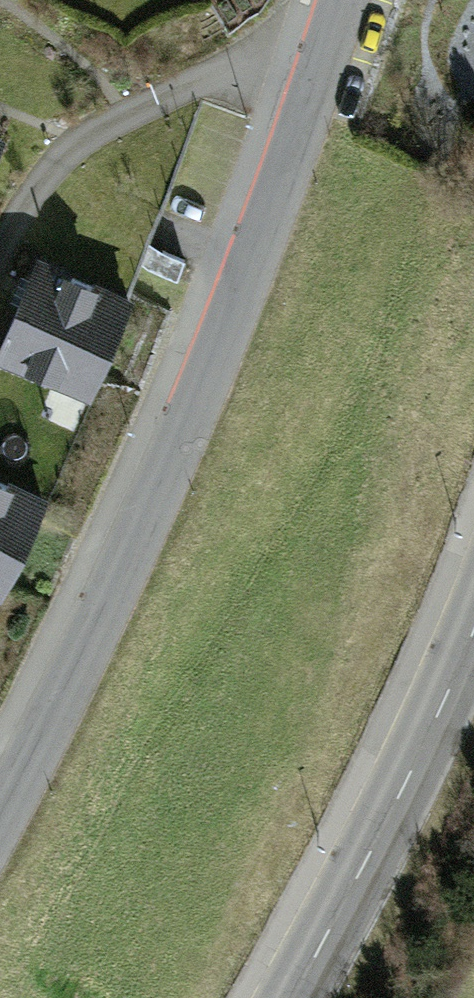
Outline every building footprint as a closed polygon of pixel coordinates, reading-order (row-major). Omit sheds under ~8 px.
[(180,298),(80,269),(52,361),(153,391),(180,298)] [(67,535),(0,499),(0,624),(15,632),(67,535)]
